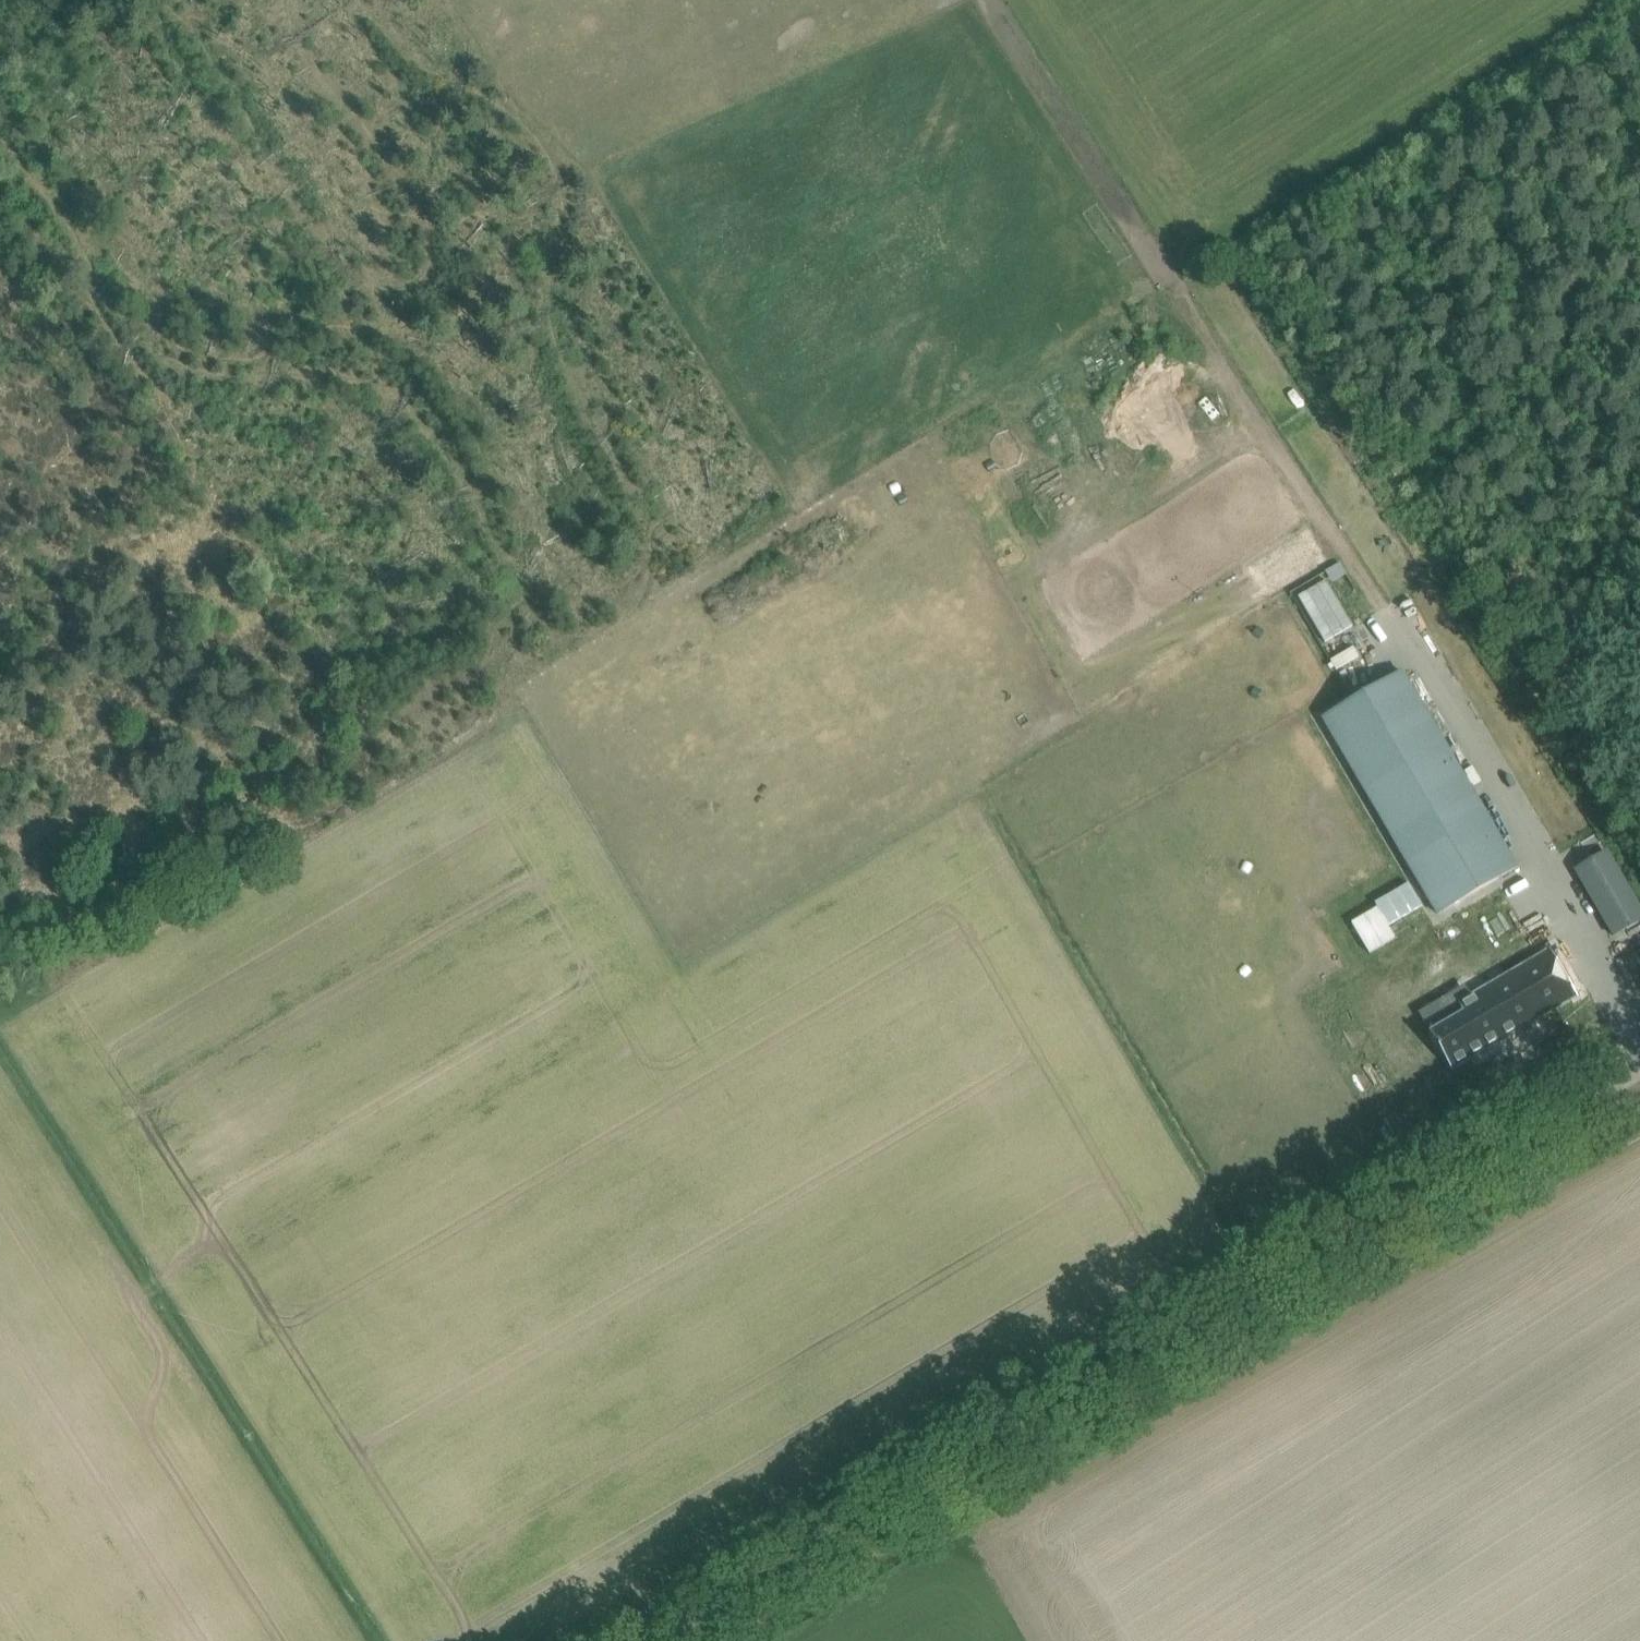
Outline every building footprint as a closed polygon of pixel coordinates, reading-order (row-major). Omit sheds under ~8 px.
[(1315,584),(1296,593),(1318,643),(1351,628),(1338,601),(1325,607),(1315,584)] [(1463,776),(1403,673),(1325,719),(1385,822),(1438,915),(1518,868),(1463,776)] [(1573,868),(1613,937),(1639,922),(1639,906),(1607,851),(1573,868)] [(1394,939),(1387,924),(1420,906),(1409,884),(1344,917),(1364,954),(1394,939)] [(1582,992),(1555,945),(1491,983),(1501,1000),(1497,1003),(1514,1032),(1582,992)] [(1491,983),(1457,1003),(1462,1011),(1435,1027),(1457,1065),(1514,1032),(1497,1003),(1501,1000),(1491,983)]
